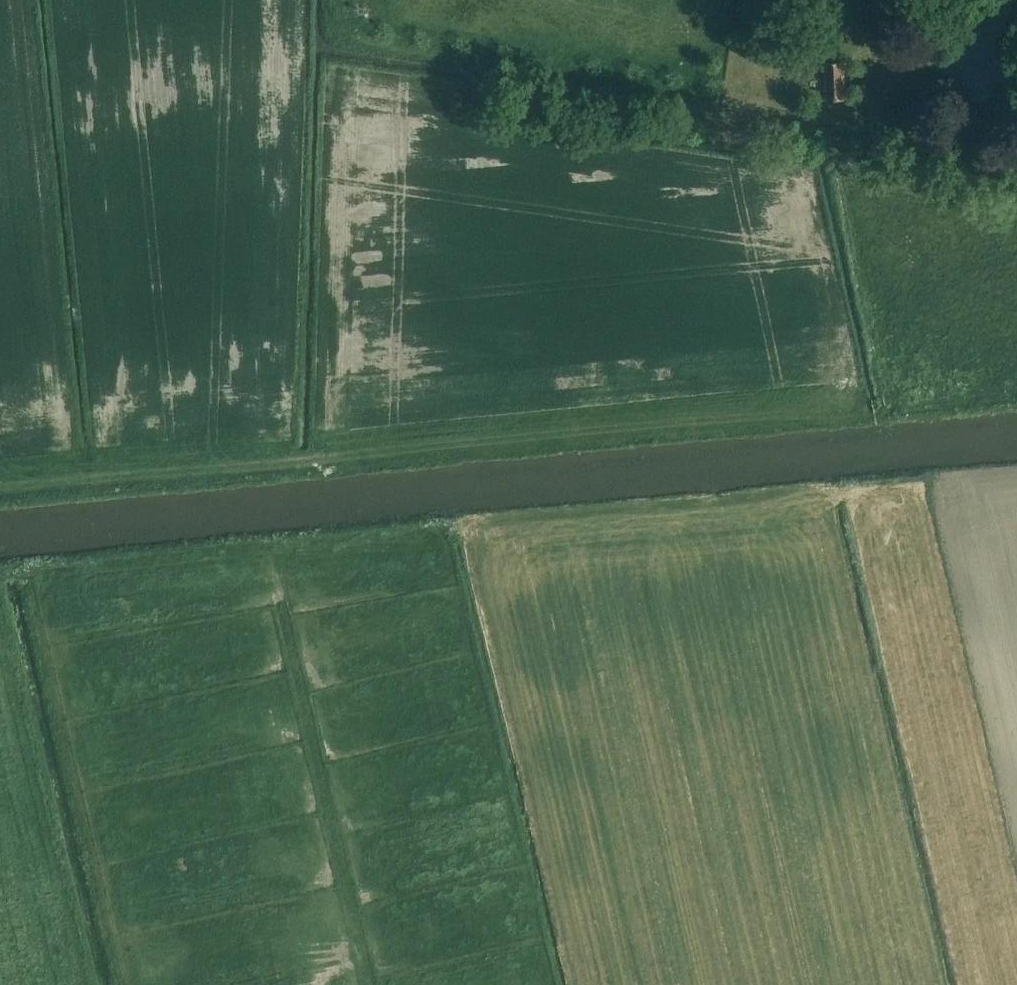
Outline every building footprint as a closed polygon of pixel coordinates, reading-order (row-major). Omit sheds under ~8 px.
[(845,100),(843,63),(826,64),(828,101),(845,100)]
